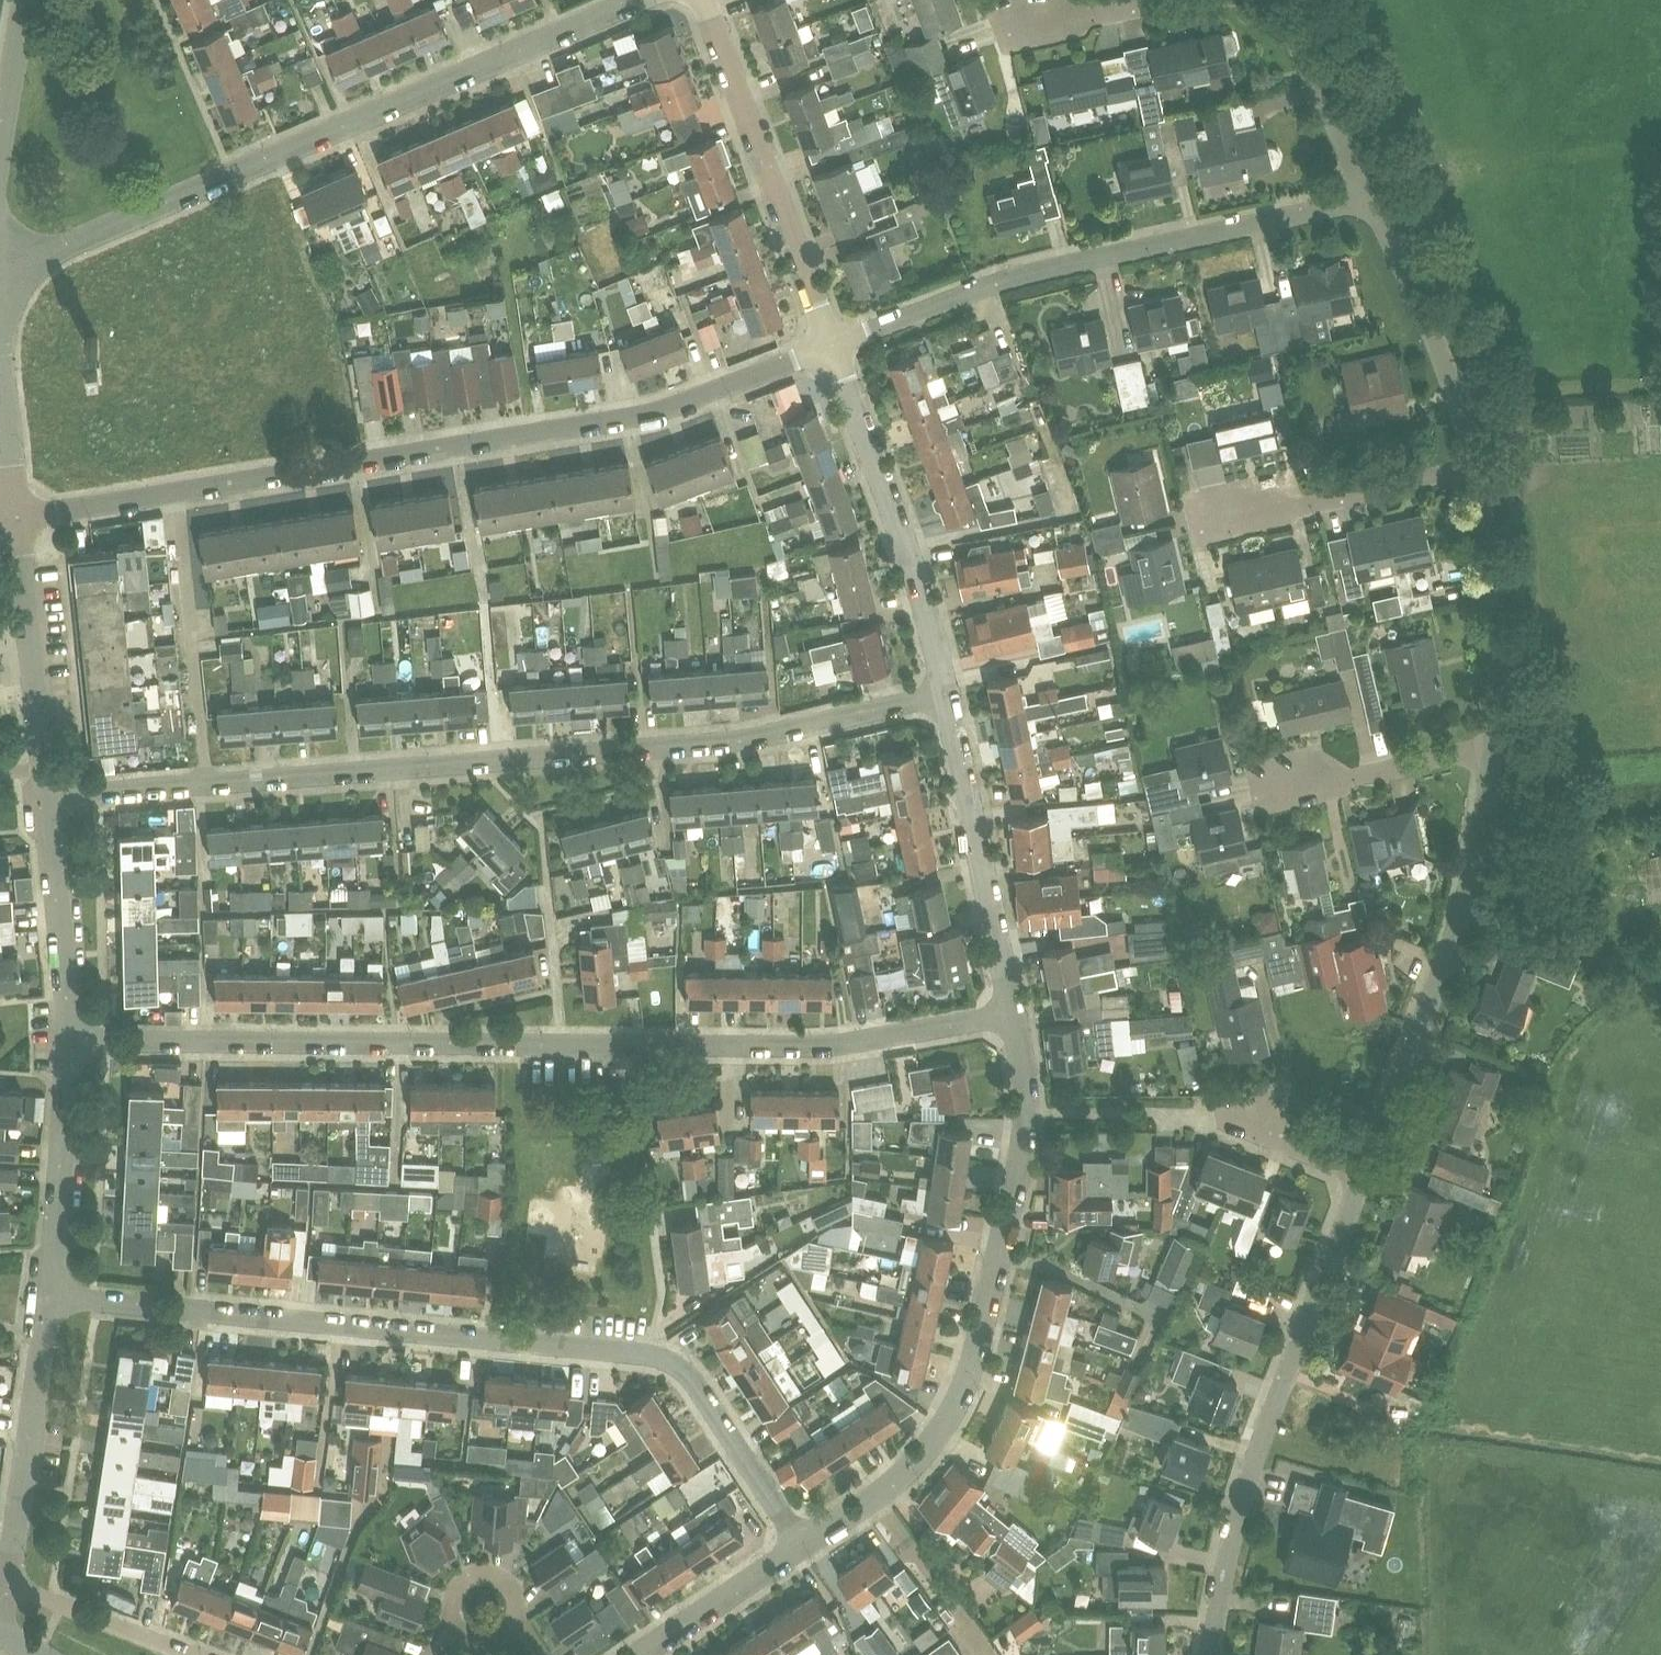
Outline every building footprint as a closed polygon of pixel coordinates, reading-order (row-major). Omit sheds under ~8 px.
[(211,1),(211,0),(175,0),(186,25),(215,13),(217,16),(225,13),(227,17),(230,16),(247,9),(252,6),(249,0),(214,0),(211,1)] [(400,0),(388,0),(393,11),(403,7),(400,0)] [(481,19),(509,8),(506,0),(473,0),(481,19)] [(786,0),(774,0),(753,8),(764,38),(796,27),(786,0)] [(926,34),(962,21),(954,0),(913,0),(926,34)] [(418,11),(414,2),(403,7),(420,46),(447,34),(434,4),(418,11)] [(253,7),(252,6),(247,9),(230,16),(238,35),(254,28),(253,26),(270,19),(263,3),(253,7)] [(854,8),(861,29),(875,24),(868,4),(854,8)] [(393,11),(397,20),(380,27),(393,58),(420,46),(403,7),(393,11)] [(353,8),(342,13),(349,30),(360,26),(353,8)] [(338,34),(349,30),(342,13),(332,17),(338,34)] [(619,65),(679,43),(673,25),(636,38),(639,46),(615,54),(619,65)] [(363,34),(360,26),(349,30),(366,69),(393,58),(380,27),(363,34)] [(801,41),(796,27),(764,38),(775,69),(820,52),(814,35),(801,41)] [(204,68),(235,56),(223,28),(193,41),(204,68)] [(336,35),(341,44),(326,51),(339,81),(366,69),(349,30),(338,34),(336,35)] [(1221,31),(1148,48),(1153,68),(1133,72),(1145,123),(1158,120),(1164,119),(1156,85),(1230,69),(1227,55),(1236,53),(1238,49),(1234,35),(1230,31),(1222,33),(1221,31)] [(828,62),(870,47),(865,34),(848,40),(847,37),(822,46),(828,62)] [(907,45),(896,49),(891,38),(884,41),(893,67),(912,60),(940,49),(936,36),(908,46),(907,45)] [(679,43),(619,65),(622,75),(646,66),(650,74),(686,61),(679,43)] [(874,59),(870,47),(828,62),(834,77),(859,68),(858,65),(874,59)] [(940,49),(912,60),(893,67),(899,82),(918,75),(946,65),(940,49)] [(313,55),(298,61),(309,85),(324,79),(313,55)] [(235,56),(204,68),(216,96),(257,78),(253,68),(253,66),(241,72),(235,56)] [(986,114),(982,103),(995,98),(979,56),(944,69),(954,96),(943,100),(953,127),(986,114)] [(1103,75),(1099,58),(1045,71),(1055,112),(1108,100),(1110,110),(1136,105),(1128,73),(1116,76),(1115,72),(1103,75)] [(253,68),(257,78),(273,72),(269,61),(253,68)] [(585,78),(579,61),(557,70),(561,81),(562,86),(585,78)] [(634,105),(694,83),(687,65),(651,79),(654,87),(630,96),(634,105)] [(257,78),(262,89),(277,82),(273,72),(257,78)] [(562,86),(561,81),(547,86),(556,111),(598,96),(591,75),(585,78),(562,86)] [(257,78),(216,96),(228,123),(258,111),(252,96),(263,91),(262,89),(257,78)] [(618,111),(618,112),(625,132),(654,121),(654,119),(701,101),(694,83),(634,105),(618,111)] [(837,91),(819,98),(813,83),(784,94),(795,121),(823,110),(855,99),(852,89),(838,94),(837,91)] [(556,111),(547,86),(531,92),(541,117),(553,112),(556,111)] [(513,100),(486,112),(500,143),(502,147),(512,143),(510,138),(527,131),(513,100)] [(1235,132),(1229,107),(1204,113),(1207,127),(1197,129),(1193,112),(1174,116),(1177,130),(1183,161),(1186,172),(1199,169),(1202,182),(1272,167),(1278,165),(1281,160),(1281,155),(1279,149),(1273,146),(1264,145),(1261,127),(1235,132)] [(703,132),(694,109),(670,117),(679,141),(703,132)] [(844,149),(882,134),(876,118),(864,123),(861,115),(848,120),(847,116),(828,124),(823,110),(795,121),(804,148),(835,136),(836,139),(840,137),(844,149)] [(500,143),(486,112),(459,124),(472,154),(489,147),(491,151),(502,147),(500,143)] [(553,112),(541,117),(548,138),(561,132),(553,112)] [(1164,147),(1148,150),(1150,158),(1119,165),(1127,199),(1173,189),(1168,164),(1183,161),(1177,130),(1174,116),(1164,119),(1158,120),(1164,147)] [(1027,121),(1008,126),(1014,146),(1033,141),(1027,121)] [(918,135),(914,123),(882,134),(867,140),(872,153),(918,135)] [(472,154),(459,124),(432,136),(445,166),(458,192),(468,187),(462,172),(463,171),(459,160),(472,154)] [(462,201),(458,192),(445,166),(432,136),(405,147),(418,178),(436,170),(440,180),(447,197),(451,206),(462,202),(461,202),(462,201)] [(720,149),(715,137),(662,157),(667,170),(692,161),(696,174),(725,163),(728,162),(729,159),(726,150),(722,148),(720,149)] [(1026,149),(1030,163),(1033,176),(1017,181),(1019,189),(989,196),(998,230),(1044,218),(1038,196),(1054,192),(1045,159),(1048,158),(1045,145),(1026,149)] [(418,178),(405,147),(378,159),(391,190),(395,199),(402,216),(414,211),(407,194),(402,185),(418,178)] [(505,152),(512,169),(522,164),(515,148),(505,152)] [(494,157),(501,174),(512,169),(505,152),(494,157)] [(543,154),(535,157),(541,172),(548,169),(543,154)] [(875,160),(854,167),(851,160),(814,174),(825,203),(862,189),(883,181),(875,160)] [(696,174),(680,181),(685,194),(701,188),(706,201),(735,191),(725,163),(727,163),(728,162),(725,163),(696,174)] [(367,198),(355,169),(330,180),(342,209),(358,246),(374,238),(366,219),(369,218),(361,200),(367,198)] [(634,199),(625,175),(607,182),(616,205),(634,199)] [(342,209),(330,180),(303,192),(315,220),(327,215),(335,232),(336,231),(345,251),(358,246),(342,209)] [(550,210),(566,203),(559,187),(543,194),(550,210)] [(862,189),(825,203),(836,232),(873,218),(894,210),(898,209),(898,208),(892,192),(867,202),(862,189)] [(944,207),(944,206),(939,193),(898,208),(898,209),(894,210),(898,222),(913,217),(913,218),(944,207)] [(634,199),(616,205),(621,217),(638,210),(634,199)] [(692,225),(699,243),(690,246),(694,256),(751,235),(740,207),(692,225)] [(386,214),(374,218),(380,235),(392,230),(386,214)] [(629,219),(631,232),(648,229),(646,216),(629,219)] [(913,217),(898,222),(888,226),(894,243),(919,234),(913,218),(913,217)] [(751,235),(694,256),(698,268),(715,262),(715,261),(724,258),(730,274),(761,263),(751,235)] [(380,257),(373,240),(360,245),(368,262),(380,257)] [(876,245),(871,247),(845,256),(858,292),(889,280),(902,275),(889,240),(876,245)] [(1313,316),(1352,307),(1343,265),(1339,266),(1337,260),(1311,265),(1312,272),(1294,276),(1302,311),(1283,315),(1291,346),(1319,340),(1313,316)] [(737,303),(731,305),(728,295),(710,301),(715,312),(772,291),(761,263),(730,274),(737,291),(733,293),(737,303)] [(1268,319),(1258,277),(1209,288),(1219,331),(1268,319)] [(382,306),(374,290),(357,299),(365,314),(382,306)] [(772,291),(715,312),(718,322),(740,313),(741,314),(745,313),(751,330),(782,319),(772,291)] [(1189,317),(1185,318),(1180,295),(1131,307),(1140,348),(1189,337),(1188,334),(1192,333),(1189,317)] [(663,329),(656,313),(653,314),(647,298),(636,302),(643,319),(646,328),(648,335),(659,362),(688,351),(678,324),(663,329)] [(489,317),(508,314),(505,299),(486,302),(489,317)] [(646,328),(643,319),(636,302),(627,306),(637,332),(646,328)] [(466,306),(447,310),(450,326),(469,322),(466,306)] [(430,329),(428,313),(414,315),(416,330),(430,329)] [(1291,346),(1283,315),(1271,318),(1278,349),(1291,346)] [(561,320),(564,338),(565,338),(575,336),(573,318),(561,320)] [(1110,356),(1101,319),(1052,331),(1061,367),(1110,356)] [(555,340),(564,338),(561,320),(551,321),(555,340)] [(717,321),(700,323),(704,347),(720,344),(717,321)] [(999,354),(989,327),(970,334),(974,344),(953,352),(960,369),(990,357),(999,354)] [(490,356),(487,341),(486,331),(470,333),(472,345),(474,359),(479,388),(495,386),(496,396),(518,392),(512,353),(490,356)] [(101,349),(99,333),(83,335),(85,352),(101,349)] [(659,362),(648,335),(619,347),(630,374),(659,362)] [(1181,370),(1193,368),(1208,365),(1203,340),(1188,343),(1190,353),(1178,355),(1181,370)] [(472,345),(450,348),(450,346),(433,349),(435,360),(440,395),(457,392),(459,402),(480,399),(479,388),(474,359),(472,345)] [(440,395),(435,360),(413,364),(410,347),(393,349),(396,367),(401,395),(417,393),(419,403),(440,399),(440,395)] [(598,349),(567,354),(571,383),(602,378),(598,349)] [(1010,350),(999,354),(990,357),(1000,383),(1019,375),(1010,350)] [(1353,409),(1338,412),(1342,430),(1392,419),(1396,418),(1393,402),(1404,400),(1404,398),(1402,399),(1395,367),(1397,367),(1393,350),(1342,362),(1346,379),(1348,379),(1355,409),(1353,409)] [(923,352),(918,354),(917,353),(888,364),(898,390),(927,380),(939,376),(939,375),(934,363),(928,366),(923,352)] [(401,395),(396,367),(374,370),(371,353),(353,356),(360,402),(378,400),(379,409),(403,406),(401,395)] [(571,383),(567,354),(536,359),(540,388),(571,383)] [(1139,358),(1125,362),(1133,395),(1147,392),(1149,403),(1160,401),(1155,380),(1145,383),(1139,358)] [(1133,395),(1125,362),(1112,365),(1122,410),(1149,403),(1147,392),(1133,395)] [(1195,373),(1169,379),(1173,398),(1199,392),(1195,373)] [(927,380),(898,390),(907,416),(933,407),(937,405),(937,406),(949,402),(945,389),(932,394),(927,380)] [(1263,395),(1266,409),(1213,421),(1221,459),(1279,445),(1274,424),(1290,421),(1283,391),(1263,395)] [(1008,408),(1015,405),(1011,395),(996,400),(1001,413),(1009,410),(1008,408)] [(937,406),(937,405),(933,407),(907,416),(917,442),(946,431),(965,424),(960,412),(942,419),(937,406)] [(1017,405),(1015,405),(1008,408),(1009,410),(1001,413),(1004,423),(1022,417),(1017,405)] [(785,451),(790,448),(791,451),(795,449),(826,438),(816,410),(785,421),(791,438),(765,449),(769,460),(786,453),(785,451)] [(956,459),(970,454),(964,440),(951,445),(946,431),(917,442),(926,469),(956,458),(956,459)] [(686,495),(697,491),(708,486),(707,482),(733,472),(719,436),(645,464),(659,501),(684,491),(686,495)] [(826,438),(795,449),(791,451),(795,461),(799,459),(806,477),(836,466),(826,438)] [(1019,463),(1027,460),(1023,449),(1008,455),(1012,468),(1020,466),(1019,463)] [(789,464),(790,463),(786,453),(769,460),(773,470),(789,464)] [(926,469),(936,495),(965,484),(956,459),(956,458),(926,469)] [(1032,473),(1027,460),(1019,463),(1020,466),(1012,468),(1016,478),(1032,473)] [(1124,520),(1166,511),(1154,461),(1112,470),(1124,520)] [(585,515),(608,511),(608,507),(635,503),(628,463),(551,475),(558,515),(584,511),(585,515)] [(836,466),(806,477),(812,494),(808,496),(811,504),(805,506),(802,497),(785,503),(789,514),(816,505),(847,494),(836,466)] [(511,545),(523,543),(520,526),(532,524),(531,520),(558,515),(551,475),(474,488),(481,528),(508,523),(511,545)] [(965,484),(936,495),(936,496),(933,497),(931,501),(934,508),(938,510),(941,509),(945,521),(974,511),(980,527),(1017,519),(1014,505),(988,510),(977,480),(965,484)] [(1050,487),(1035,492),(1042,514),(1057,510),(1050,487)] [(404,540),(405,545),(429,541),(428,536),(455,532),(448,493),(371,506),(377,545),(404,540)] [(816,505),(789,514),(771,521),(778,538),(796,531),(794,525),(809,519),(816,537),(857,521),(847,494),(816,505)] [(361,548),(354,509),(277,521),(283,561),(310,556),(311,560),(334,557),(333,552),(361,548)] [(703,530),(700,517),(682,522),(684,534),(703,530)] [(1421,517),(1383,526),(1393,572),(1397,585),(1396,585),(1402,613),(1433,605),(1430,591),(1414,595),(1410,582),(1408,582),(1405,569),(1432,563),(1421,517)] [(234,573),(257,569),(256,565),(283,561),(277,521),(200,534),(206,574),(234,569),(234,573)] [(1122,536),(1122,535),(1119,523),(1090,530),(1093,543),(1122,536)] [(1349,533),(1356,563),(1340,567),(1347,598),(1363,594),(1361,579),(1393,572),(1383,526),(1349,533)] [(1122,536),(1093,543),(1096,557),(1126,550),(1122,536)] [(657,541),(658,551),(669,549),(668,540),(657,541)] [(1130,550),(1135,569),(1120,572),(1126,602),(1184,589),(1173,541),(1130,550)] [(119,549),(95,552),(74,554),(78,587),(149,580),(170,578),(167,546),(146,548),(145,542),(118,545),(119,549)] [(1023,546),(990,553),(988,542),(970,546),(967,551),(968,556),(955,559),(958,578),(1016,568),(1015,562),(1026,560),(1023,546)] [(834,566),(817,570),(819,574),(802,578),(805,588),(822,584),(838,580),(866,574),(858,543),(830,550),(834,566)] [(1060,576),(1089,570),(1084,543),(1054,548),(1060,576)] [(577,552),(576,544),(563,546),(565,554),(577,552)] [(467,548),(452,550),(455,568),(470,566),(467,548)] [(658,551),(659,560),(670,559),(669,549),(658,551)] [(1319,572),(1301,577),(1295,549),(1261,557),(1272,603),(1307,595),(1309,607),(1326,603),(1319,572)] [(384,575),(389,574),(390,574),(400,573),(398,556),(381,558),(384,575)] [(1272,603),(1261,557),(1227,565),(1237,611),(1272,603)] [(659,560),(660,570),(672,568),(670,559),(659,560)] [(327,589),(351,585),(348,566),(324,570),(327,589)] [(673,578),(672,568),(660,570),(661,579),(673,578)] [(1016,570),(1016,568),(958,578),(962,596),(1030,583),(1027,568),(1016,570)] [(289,581),(291,592),(313,589),(310,571),(288,574),(289,581)] [(731,596),(729,576),(729,572),(716,574),(713,574),(716,597),(731,596)] [(757,597),(758,597),(756,573),(729,576),(732,596),(756,594),(757,597)] [(379,575),(380,585),(392,584),(390,574),(379,575)] [(873,604),(866,574),(838,580),(845,609),(838,611),(840,622),(854,619),(851,609),(873,604)] [(490,580),(491,590),(502,588),(501,579),(490,580)] [(149,580),(78,587),(81,620),(152,612),(149,580)] [(380,585),(381,594),(393,593),(392,584),(380,585)] [(824,594),(822,584),(805,588),(807,598),(824,594)] [(332,594),(330,599),(333,609),(340,616),(348,615),(375,611),(372,587),(345,590),(345,592),(332,594)] [(504,598),(502,588),(491,590),(492,599),(504,598)] [(309,592),(291,593),(293,620),(310,619),(309,592)] [(381,594),(382,603),(394,602),(393,597),(393,593),(381,594)] [(967,619),(977,655),(1053,635),(1044,599),(967,619)] [(172,600),(164,601),(165,612),(173,611),(172,600)] [(260,624),(291,622),(290,600),(259,602),(260,624)] [(534,608),(533,600),(524,601),(525,610),(534,608)] [(395,611),(394,602),(382,603),(383,613),(395,611)] [(1095,642),(1113,638),(1107,607),(1088,611),(1090,620),(1060,626),(1061,633),(1065,650),(1095,644),(1095,642)] [(173,611),(165,612),(166,623),(175,622),(173,611)] [(84,652),(155,645),(152,612),(81,620),(84,652)] [(214,614),(215,623),(227,622),(226,612),(214,614)] [(811,662),(883,645),(882,639),(885,638),(887,635),(885,625),(881,623),(878,624),(878,623),(856,628),(854,619),(840,622),(843,631),(842,631),(844,640),(807,648),(811,662)] [(228,632),(227,622),(215,623),(216,633),(228,632)] [(1210,627),(1217,656),(1217,657),(1232,653),(1225,623),(1210,627)] [(1328,630),(1338,670),(1355,665),(1346,626),(1328,630)] [(350,654),(365,653),(363,627),(348,628),(350,654)] [(745,632),(734,633),(735,651),(747,650),(747,649),(745,632)] [(774,633),(776,655),(788,654),(786,632),(774,633)] [(735,651),(734,633),(722,634),(724,652),(735,651)] [(1436,661),(1440,660),(1435,636),(1392,646),(1405,702),(1444,694),(1436,661)] [(687,637),(676,638),(677,656),(678,656),(689,655),(687,637)] [(677,656),(676,638),(664,639),(666,657),(677,656)] [(220,642),(222,659),(231,658),(233,691),(246,690),(245,672),(242,640),(220,642)] [(155,645),(84,652),(88,684),(132,680),(132,681),(159,678),(158,672),(180,670),(177,642),(155,645)] [(608,662),(606,644),(595,645),(596,663),(608,662)] [(596,663),(595,645),(583,646),(585,664),(596,663)] [(883,645),(811,662),(810,663),(815,683),(835,678),(834,672),(851,668),(853,676),(889,668),(888,667),(892,666),(894,662),(891,653),(888,650),(885,651),(883,645)] [(537,649),(537,650),(538,667),(550,666),(548,648),(546,648),(537,649)] [(527,667),(538,667),(537,650),(537,649),(525,650),(527,667)] [(747,650),(735,651),(737,668),(739,699),(769,696),(766,666),(752,667),(751,649),(747,649),(747,650)] [(1126,652),(1129,666),(1126,667),(1128,675),(1139,673),(1137,665),(1139,664),(1135,650),(1126,652)] [(739,699),(737,668),(735,651),(724,652),(725,669),(708,671),(710,701),(739,699)] [(455,673),(453,656),(442,657),(444,675),(455,673)] [(652,706),(681,703),(679,673),(678,656),(677,656),(666,657),(667,674),(649,675),(652,706)] [(444,675),(442,657),(431,658),(432,676),(443,675),(444,675)] [(1217,657),(1193,663),(1196,678),(1221,672),(1217,657)] [(395,661),(384,662),(385,679),(397,678),(395,661)] [(385,679),(384,662),(373,663),(374,680),(385,679)] [(629,708),(627,677),(612,678),(611,662),(608,662),(596,663),(598,680),(600,710),(629,708)] [(303,668),(304,686),(315,685),(314,667),(303,668)] [(304,686),(303,668),(291,669),(293,687),(304,686)] [(132,680),(88,684),(91,716),(183,707),(180,670),(158,672),(159,678),(132,681),(132,680)] [(681,703),(710,701),(708,671),(690,672),(679,673),(681,703)] [(258,690),(256,672),(245,672),(246,690),(258,690)] [(1373,672),(1357,676),(1364,703),(1379,699),(1373,672)] [(448,722),(489,719),(487,689),(460,691),(459,673),(455,673),(444,675),(443,675),(445,692),(448,722)] [(987,682),(993,711),(1022,705),(1022,704),(1017,676),(987,682)] [(378,681),(378,693),(398,692),(397,679),(378,681)] [(600,710),(598,680),(568,682),(571,713),(600,710)] [(1304,692),(1304,690),(1274,697),(1282,731),(1312,724),(1311,721),(1322,719),(1322,722),(1350,715),(1342,681),(1314,687),(1315,690),(1304,692)] [(568,682),(539,684),(542,715),(571,713),(568,682)] [(542,715),(539,684),(510,687),(512,717),(542,715)] [(1037,691),(1039,701),(1058,697),(1056,687),(1037,691)] [(221,741),(250,738),(247,708),(248,708),(246,690),(233,691),(231,691),(233,709),(218,710),(221,741)] [(445,692),(416,694),(418,725),(448,722),(445,692)] [(993,711),(998,740),(1028,734),(1025,719),(1087,706),(1084,692),(1058,697),(1039,701),(1022,704),(1022,705),(993,711)] [(416,694),(387,697),(389,727),(418,725),(416,694)] [(389,727),(387,697),(357,699),(360,729),(389,727)] [(306,703),(309,734),(338,731),(335,701),(306,703)] [(306,703),(277,705),(279,736),(309,734),(306,703)] [(247,708),(250,738),(279,736),(277,705),(248,708),(247,708)] [(138,745),(138,742),(187,736),(183,707),(91,716),(94,742),(88,742),(89,750),(138,745)] [(1004,769),(1034,762),(1034,761),(1028,734),(998,740),(1004,769)] [(1176,750),(1183,783),(1146,791),(1151,814),(1167,810),(1199,802),(1196,788),(1231,780),(1221,739),(1176,750)] [(1069,755),(1051,759),(1051,758),(1034,761),(1034,762),(1004,769),(1010,797),(1040,791),(1039,786),(1056,782),(1055,779),(1070,776),(1067,764),(1078,762),(1078,764),(1096,760),(1129,753),(1127,742),(1103,747),(1070,755),(1069,755)] [(1049,748),(1051,758),(1051,759),(1069,755),(1067,745),(1049,748)] [(845,764),(827,768),(831,786),(834,799),(842,797),(841,794),(849,793),(849,795),(918,780),(912,753),(895,756),(890,753),(881,755),(878,760),(880,771),(847,777),(845,764)] [(791,829),(803,828),(802,811),(819,810),(817,779),(788,781),(790,812),(791,829)] [(849,795),(849,793),(841,794),(842,797),(834,799),(836,809),(852,806),(852,808),(891,800),(894,814),(924,807),(924,806),(927,805),(928,802),(926,794),(924,792),(921,792),(918,780),(849,795)] [(1101,780),(1092,781),(1086,788),(1087,797),(1103,795),(1101,780)] [(778,813),(790,812),(788,781),(758,783),(761,815),(778,813)] [(732,817),(733,834),(744,833),(742,816),(761,815),(758,783),(729,786),(732,817)] [(729,786),(700,788),(703,819),(720,818),(732,817),(729,786)] [(671,791),(673,822),(703,819),(700,788),(671,791)] [(1201,861),(1202,861),(1203,867),(1210,871),(1264,859),(1261,848),(1246,851),(1237,811),(1203,819),(1199,802),(1167,810),(1151,814),(1160,850),(1179,846),(1174,826),(1192,822),(1201,861)] [(1069,805),(1070,823),(1098,821),(1097,803),(1069,805)] [(502,828),(482,806),(460,826),(481,848),(502,828)] [(930,834),(924,807),(894,814),(900,841),(930,834)] [(626,848),(654,841),(647,811),(618,818),(626,848)] [(1368,822),(1368,820),(1349,825),(1360,874),(1382,869),(1381,864),(1420,855),(1411,813),(1368,822)] [(383,814),(354,816),(356,847),(386,844),(383,814)] [(1068,815),(1048,817),(1008,821),(1011,842),(1070,836),(1068,815)] [(356,847),(354,816),(325,818),(327,849),(356,847)] [(822,850),(836,848),(830,817),(816,820),(822,850)] [(327,849),(325,818),(296,821),(298,851),(327,849)] [(618,818),(614,819),(590,825),(598,855),(603,872),(606,882),(613,880),(608,859),(604,859),(603,854),(626,848),(618,818)] [(296,821),(266,823),(269,854),(298,851),(296,821)] [(269,854),(266,823),(237,825),(240,856),(269,854)] [(240,856),(237,825),(208,828),(211,858),(240,856)] [(598,855),(590,825),(562,832),(569,862),(587,858),(591,874),(603,872),(598,855)] [(160,844),(159,834),(154,834),(154,833),(123,834),(124,862),(155,861),(175,860),(197,859),(196,828),(174,829),(175,845),(170,845),(170,844),(160,844)] [(502,828),(481,848),(501,870),(492,878),(504,891),(526,872),(513,858),(522,850),(502,828)] [(791,829),(792,846),(804,846),(803,828),(791,829)] [(791,829),(779,830),(781,847),(792,846),(791,829)] [(745,865),(744,851),(746,851),(744,833),(733,834),(735,852),(736,865),(745,865)] [(733,834),(721,835),(722,852),(724,852),(735,852),(733,834)] [(930,834),(900,841),(906,869),(936,862),(930,834)] [(859,848),(868,847),(865,836),(849,839),(852,853),(860,851),(859,848)] [(1072,857),(1070,836),(1011,842),(1013,863),(1072,857)] [(674,856),(685,856),(687,855),(685,837),(673,838),(674,856)] [(1335,909),(1330,888),(1323,857),(1326,857),(1322,839),(1280,849),(1284,866),(1292,864),(1299,895),(1318,891),(1324,917),(1304,921),(1307,938),(1339,930),(1369,923),(1364,897),(1348,901),(1349,906),(1335,909)] [(859,848),(860,851),(852,853),(854,860),(852,860),(856,877),(877,872),(874,856),(870,856),(868,847),(859,848)] [(415,849),(402,851),(404,873),(416,872),(415,849)] [(11,878),(9,850),(0,851),(0,879),(11,878)] [(1093,866),(1122,864),(1121,850),(1092,852),(1093,866)] [(455,873),(468,861),(460,852),(448,864),(455,873)] [(197,871),(197,859),(175,860),(176,872),(197,871)] [(156,888),(155,861),(124,862),(125,889),(156,888)] [(476,869),(468,861),(455,873),(463,881),(476,869)] [(642,861),(631,863),(636,881),(646,878),(642,861)] [(633,882),(636,881),(631,863),(619,866),(629,904),(638,902),(633,882)] [(1122,864),(1093,866),(1094,881),(1126,878),(1125,864),(1122,864)] [(687,893),(686,865),(668,867),(672,879),(673,894),(687,893)] [(34,895),(32,874),(16,876),(17,896),(34,895)] [(1078,897),(1076,874),(1014,880),(1016,903),(1039,900),(1038,896),(1044,895),(1044,897),(1050,897),(1050,899),(1063,898),(1078,897)] [(585,875),(572,878),(577,895),(589,892),(585,875)] [(1360,881),(1364,897),(1364,901),(1372,899),(1378,890),(1375,877),(1360,881)] [(207,909),(220,908),(218,886),(205,887),(207,909)] [(856,886),(830,887),(841,939),(867,934),(856,886)] [(181,888),(182,915),(199,914),(198,887),(181,888)] [(898,928),(918,924),(946,918),(939,887),(894,897),(896,910),(900,910),(900,911),(894,912),(898,928)] [(156,888),(125,889),(125,917),(157,916),(157,915),(156,888)] [(359,906),(359,888),(347,889),(348,906),(359,906)] [(370,888),(359,888),(359,906),(371,906),(370,888)] [(301,907),(301,889),(289,890),(290,907),(301,907)] [(301,889),(301,907),(312,907),(312,889),(301,889)] [(243,908),(242,890),(231,891),(231,908),(243,908)] [(254,890),(242,890),(243,908),(254,908),(254,890)] [(595,908),(613,903),(610,890),(591,895),(595,908)] [(1078,897),(1063,898),(1050,899),(1050,897),(1044,897),(1044,895),(1038,896),(1039,900),(1016,903),(1019,927),(1059,923),(1060,937),(1106,933),(1105,921),(1093,912),(1080,913),(1078,897)] [(677,916),(675,898),(642,901),(644,920),(667,918),(667,924),(677,923),(677,916)] [(15,917),(14,899),(0,900),(0,919),(15,917)] [(1573,900),(1559,902),(1561,915),(1575,913),(1573,900)] [(470,907),(470,923),(481,923),(481,907),(470,907)] [(512,913),(513,914),(499,917),(502,929),(516,926),(517,931),(529,928),(525,910),(512,913)] [(401,913),(401,930),(417,929),(417,913),(402,914),(402,913),(401,913)] [(157,916),(125,917),(126,944),(158,943),(157,930),(200,929),(199,914),(182,915),(157,915),(157,916)] [(367,915),(352,915),(352,923),(356,923),(356,931),(365,930),(365,937),(384,937),(384,914),(367,914),(367,915)] [(352,923),(352,915),(343,915),(343,931),(356,931),(356,923),(352,923)] [(277,933),(287,933),(287,932),(301,932),(301,925),(297,925),(297,917),(285,916),(277,916),(277,933)] [(301,925),(301,932),(311,932),(311,916),(299,916),(297,917),(297,925),(301,925)] [(4,955),(2,942),(17,940),(15,917),(0,919),(0,986),(22,983),(19,953),(4,955)] [(242,926),(242,917),(231,918),(231,933),(245,933),(245,926),(242,926)] [(255,917),(242,917),(242,926),(245,926),(245,933),(255,933),(255,917)] [(1276,917),(1256,923),(1258,934),(1279,929),(1276,917)] [(219,941),(218,918),(204,918),(204,941),(219,941)] [(326,918),(316,918),(317,930),(326,930),(326,918)] [(1146,921),(1147,931),(1167,930),(1166,920),(1146,921)] [(591,924),(592,940),(580,941),(583,971),(613,969),(630,967),(648,966),(648,965),(676,963),(676,952),(648,955),(647,954),(625,956),(623,939),(629,939),(627,921),(591,924)] [(465,963),(452,966),(459,996),(486,990),(479,960),(470,923),(456,923),(465,963)] [(438,969),(425,972),(426,974),(432,1002),(459,996),(452,966),(445,938),(444,927),(431,927),(431,937),(432,941),(438,969)] [(959,928),(917,935),(918,936),(901,939),(905,965),(904,965),(922,962),(940,959),(947,950),(962,947),(959,928)] [(1299,940),(1285,943),(1282,929),(1260,935),(1265,958),(1272,984),(1308,975),(1309,982),(1339,975),(1348,1014),(1382,1006),(1375,974),(1381,972),(1377,956),(1370,958),(1366,939),(1343,945),(1339,930),(1307,938),(1299,940)] [(1130,960),(1174,956),(1172,930),(1129,933),(1130,960)] [(879,949),(876,932),(841,939),(844,956),(879,949)] [(1265,958),(1260,935),(1225,943),(1230,966),(1265,958)] [(715,956),(715,937),(704,937),(704,956),(715,956)] [(727,956),(727,955),(727,937),(715,937),(715,956),(727,956)] [(773,956),(773,937),(762,937),(762,956),(773,956)] [(773,937),(773,956),(784,957),(785,937),(773,937)] [(821,938),(820,957),(833,957),(833,938),(821,938)] [(492,957),(479,960),(486,990),(513,984),(506,954),(505,954),(502,941),(489,944),(492,957)] [(158,943),(126,944),(127,972),(159,971),(201,970),(200,956),(158,957),(158,943)] [(1092,958),(1075,961),(1071,944),(1042,950),(1049,981),(1095,971),(1113,968),(1112,968),(1110,958),(1093,961),(1092,958)] [(1581,957),(1547,946),(1540,964),(1572,977),(1581,957)] [(940,959),(922,962),(904,965),(908,984),(928,980),(929,990),(933,989),(934,993),(945,991),(944,987),(948,987),(946,977),(967,973),(962,947),(947,950),(940,959)] [(506,954),(513,984),(540,978),(534,948),(506,954)] [(326,974),(326,1005),(354,1005),(354,974),(355,974),(355,955),(341,955),(341,974),(327,974),(326,974)] [(1534,966),(1518,960),(1510,957),(1498,988),(1487,984),(1475,1017),(1514,1032),(1527,999),(1522,998),(1534,966)] [(407,961),(411,975),(397,978),(404,1008),(432,1002),(426,974),(425,972),(424,972),(421,958),(407,961)] [(354,974),(354,1005),(383,1006),(383,974),(383,961),(368,961),(368,974),(355,974),(354,974)] [(313,973),(299,973),(299,1005),(326,1005),(326,974),(327,974),(327,965),(314,965),(313,973)] [(649,976),(648,966),(630,967),(630,978),(649,976)] [(1095,971),(1049,981),(1055,1012),(1084,1006),(1082,993),(1117,985),(1113,968),(1095,971)] [(583,971),(586,1001),(616,999),(613,969),(583,971)] [(201,970),(159,971),(127,972),(128,999),(160,998),(159,989),(178,988),(179,1004),(202,1004),(201,970)] [(873,970),(849,975),(854,1001),(877,997),(873,970)] [(1248,986),(1238,988),(1234,970),(1206,977),(1219,1033),(1230,1030),(1234,1046),(1224,1048),(1226,1060),(1268,1050),(1262,1023),(1265,1022),(1259,998),(1255,999),(1253,990),(1248,986)] [(244,1004),(244,973),(216,973),(216,1004),(244,1004)] [(244,973),(244,1004),(271,1005),(271,973),(244,973)] [(299,973),(271,973),(271,1005),(299,1005),(299,973)] [(714,1004),(714,974),(685,973),(685,1004),(714,1004)] [(744,974),(728,974),(714,974),(714,1004),(743,1004),(744,974)] [(744,974),(743,1004),(772,1004),(772,974),(744,974)] [(801,974),(772,974),(772,1004),(801,1004),(801,974)] [(801,974),(801,1004),(830,1004),(830,974),(801,974)] [(28,979),(21,980),(22,983),(23,993),(29,992),(28,979)] [(1128,994),(1101,996),(1102,1018),(1112,1017),(1129,1016),(1128,994)] [(1189,1013),(1129,1019),(1131,1038),(1167,1034),(1167,1039),(1193,1036),(1189,1013)] [(1112,1017),(1102,1018),(1079,1021),(1080,1025),(1044,1028),(1048,1068),(1086,1064),(1085,1057),(1116,1053),(1112,1017)] [(1198,1042),(1181,1044),(1185,1078),(1203,1076),(1198,1042)] [(1489,1096),(1498,1072),(1473,1062),(1469,1074),(1452,1067),(1441,1096),(1445,1097),(1434,1127),(1464,1139),(1482,1093),(1489,1096)] [(948,1063),(907,1070),(911,1092),(935,1088),(935,1092),(937,1102),(938,1105),(966,1100),(961,1069),(949,1071),(948,1063)] [(182,1076),(182,1064),(155,1064),(155,1076),(182,1076)] [(133,1090),(168,1090),(168,1103),(183,1103),(183,1096),(174,1096),(174,1077),(133,1076),(133,1090)] [(852,1120),(872,1120),(872,1119),(898,1118),(891,1080),(852,1088),(856,1107),(852,1108),(852,1120)] [(245,1112),(245,1081),(216,1081),(216,1112),(217,1112),(217,1127),(245,1128),(245,1112)] [(273,1081),(245,1081),(245,1112),(245,1128),(246,1128),(247,1112),(273,1112),(273,1081)] [(273,1081),(273,1112),(273,1128),(287,1128),(287,1112),(301,1113),(301,1082),(273,1081)] [(329,1082),(301,1082),(301,1113),(301,1126),(314,1126),(314,1113),(328,1113),(329,1082)] [(328,1113),(329,1113),(328,1124),(356,1125),(356,1113),(356,1082),(329,1082),(328,1113)] [(356,1082),(356,1113),(356,1125),(356,1131),(370,1131),(370,1113),(384,1113),(384,1114),(392,1113),(393,1085),(384,1085),(384,1082),(356,1082)] [(183,1121),(200,1122),(202,1084),(185,1083),(183,1121)] [(410,1083),(410,1114),(410,1123),(419,1123),(419,1131),(439,1131),(439,1128),(439,1083),(410,1083)] [(439,1083),(439,1128),(439,1131),(467,1131),(467,1083),(439,1083)] [(467,1083),(467,1131),(480,1131),(480,1114),(495,1114),(495,1084),(467,1083)] [(7,1120),(22,1121),(24,1092),(0,1090),(0,1138),(6,1138),(7,1120)] [(134,1090),(133,1117),(164,1119),(165,1092),(134,1090)] [(750,1091),(750,1118),(779,1119),(779,1091),(750,1091)] [(808,1119),(808,1092),(779,1091),(779,1119),(797,1119),(808,1119)] [(837,1120),(837,1092),(808,1092),(808,1119),(837,1120)] [(942,1106),(924,1105),(923,1117),(941,1117),(942,1106)] [(715,1107),(686,1111),(690,1141),(719,1137),(715,1107)] [(690,1141),(686,1111),(657,1114),(660,1144),(690,1141)] [(164,1119),(133,1117),(131,1145),(162,1147),(164,1119)] [(872,1147),(872,1120),(852,1120),(853,1146),(872,1147)] [(935,1157),(964,1160),(968,1133),(945,1130),(945,1120),(909,1120),(906,1140),(937,1144),(935,1157)] [(183,1121),(182,1147),(181,1148),(199,1149),(200,1122),(183,1121)] [(734,1155),(734,1161),(751,1161),(751,1156),(761,1156),(762,1137),(734,1137),(734,1155)] [(19,1160),(20,1139),(6,1138),(0,1138),(0,1158),(19,1160)] [(808,1157),(809,1138),(798,1138),(798,1157),(808,1157)] [(809,1157),(820,1157),(820,1138),(809,1138),(808,1157),(809,1157)] [(131,1145),(130,1172),(161,1174),(161,1163),(198,1164),(199,1149),(181,1148),(162,1147),(131,1145)] [(1190,1164),(1190,1162),(1189,1145),(1173,1145),(1174,1164),(1190,1164)] [(244,1162),(233,1161),(219,1160),(220,1148),(204,1146),(203,1174),(204,1174),(232,1177),(243,1178),(246,1178),(247,1170),(243,1170),(244,1162)] [(1202,1168),(1194,1187),(1211,1194),(1221,1197),(1234,1161),(1208,1152),(1202,1168)] [(704,1155),(691,1157),(694,1175),(706,1174),(704,1155)] [(734,1196),(734,1161),(734,1155),(718,1155),(718,1196),(734,1196)] [(356,1164),(354,1164),(354,1173),(357,1173),(357,1180),(367,1181),(367,1182),(389,1183),(390,1158),(356,1156),(356,1164)] [(694,1175),(691,1157),(682,1158),(684,1177),(694,1175)] [(920,1173),(918,1187),(960,1192),(964,1160),(935,1157),(933,1175),(920,1173)] [(1460,1157),(1453,1176),(1474,1184),(1481,1165),(1460,1157)] [(503,1192),(506,1193),(506,1176),(505,1176),(505,1159),(487,1159),(488,1172),(478,1172),(478,1175),(467,1174),(467,1190),(479,1191),(503,1192)] [(881,1161),(862,1159),(860,1174),(878,1176),(881,1161)] [(1084,1159),(1084,1171),(1051,1171),(1051,1196),(1111,1197),(1127,1197),(1128,1172),(1110,1172),(1110,1160),(1084,1159)] [(299,1161),(289,1161),(274,1160),(273,1176),(301,1178),(302,1170),(299,1170),(299,1161)] [(327,1163),(299,1161),(299,1170),(302,1170),(301,1178),(327,1179),(327,1163)] [(439,1163),(402,1161),(401,1183),(439,1185),(439,1163)] [(1234,1161),(1221,1197),(1235,1203),(1250,1208),(1258,1185),(1263,1172),(1234,1161)] [(258,1163),(244,1162),(243,1170),(247,1170),(246,1178),(256,1179),(258,1163)] [(354,1164),(327,1163),(327,1179),(357,1180),(357,1173),(354,1173),(354,1164)] [(1172,1183),(1172,1166),(1146,1166),(1146,1193),(1172,1193),(1172,1183)] [(18,1169),(0,1168),(0,1185),(17,1187),(18,1169)] [(161,1174),(130,1172),(128,1199),(196,1204),(197,1192),(160,1190),(161,1174)] [(204,1174),(202,1202),(217,1203),(218,1192),(230,1193),(232,1177),(204,1174)] [(467,1190),(467,1174),(455,1174),(454,1190),(467,1190)] [(243,1178),(232,1177),(230,1193),(245,1195),(245,1187),(242,1187),(243,1178)] [(246,1178),(243,1178),(242,1187),(245,1187),(245,1195),(255,1195),(256,1179),(246,1178)] [(1490,1195),(1452,1181),(1447,1194),(1485,1209),(1490,1195)] [(1443,1217),(1450,1200),(1406,1182),(1377,1256),(1396,1263),(1404,1242),(1426,1251),(1440,1216),(1443,1217)] [(1191,1220),(1186,1218),(1195,1192),(1181,1187),(1182,1186),(1172,1183),(1172,1193),(1172,1194),(1172,1195),(1171,1230),(1185,1236),(1191,1220)] [(1260,1216),(1258,1223),(1265,1225),(1264,1227),(1292,1238),(1306,1202),(1294,1198),(1295,1193),(1284,1189),(1273,1185),(1272,1185),(1270,1190),(1260,1216)] [(296,1203),(296,1218),(308,1218),(309,1204),(308,1204),(309,1188),(297,1187),(296,1203)] [(330,1188),(314,1187),(313,1222),(328,1223),(330,1188)] [(918,1187),(917,1199),(903,1197),(901,1209),(927,1213),(927,1216),(956,1220),(960,1192),(918,1187)] [(341,1205),(353,1206),(354,1190),(342,1189),(341,1205)] [(366,1207),(379,1208),(381,1191),(354,1190),(353,1206),(366,1207)] [(467,1190),(454,1190),(453,1205),(466,1206),(467,1190)] [(409,1192),(381,1191),(379,1208),(379,1216),(407,1217),(408,1207),(409,1192)] [(479,1191),(476,1213),(504,1215),(506,1193),(503,1192),(479,1191)] [(409,1192),(408,1207),(431,1209),(432,1193),(409,1192)] [(888,1200),(866,1196),(853,1193),(852,1208),(884,1214),(888,1200)] [(709,1221),(700,1222),(672,1226),(676,1255),(742,1247),(740,1233),(724,1236),(722,1221),(738,1218),(739,1225),(754,1222),(750,1195),(707,1202),(709,1221)] [(1051,1196),(1050,1221),(1097,1222),(1097,1210),(1111,1210),(1111,1197),(1051,1196)] [(1172,1197),(1154,1196),(1152,1225),(1170,1226),(1172,1197)] [(196,1204),(128,1199),(127,1227),(194,1232),(195,1221),(158,1219),(159,1202),(196,1205),(196,1204)] [(0,1207),(0,1235),(12,1234),(10,1206),(0,1207)] [(884,1214),(852,1208),(852,1224),(871,1228),(900,1234),(904,1219),(884,1214)] [(1247,1211),(1235,1243),(1236,1252),(1245,1256),(1258,1223),(1260,1216),(1248,1212),(1247,1211)] [(194,1232),(127,1227),(125,1256),(156,1258),(156,1246),(175,1247),(174,1266),(193,1267),(194,1232)] [(210,1242),(212,1228),(200,1227),(197,1263),(209,1263),(208,1273),(235,1276),(239,1238),(239,1227),(229,1227),(227,1244),(210,1242)] [(1089,1237),(1086,1252),(1077,1261),(1093,1276),(1100,1270),(1114,1273),(1117,1258),(1134,1262),(1142,1230),(1112,1229),(1109,1242),(1089,1237)] [(904,1245),(920,1249),(916,1264),(916,1266),(946,1273),(952,1245),(906,1234),(904,1245)] [(363,1243),(350,1242),(349,1256),(346,1287),(374,1289),(377,1258),(378,1244),(377,1244),(378,1238),(364,1237),(363,1243)] [(1180,1286),(1197,1247),(1173,1237),(1156,1275),(1180,1286)] [(239,1238),(235,1276),(264,1278),(267,1248),(238,1245),(239,1238)] [(267,1248),(264,1278),(292,1281),(295,1251),(294,1250),(294,1240),(280,1238),(280,1249),(267,1248)] [(809,1239),(785,1255),(791,1265),(814,1270),(818,1241),(809,1239)] [(742,1247),(676,1255),(680,1287),(709,1283),(730,1280),(727,1260),(752,1257),(764,1251),(759,1240),(744,1247),(742,1248),(742,1247)] [(336,1241),(335,1254),(320,1253),(317,1284),(346,1287),(349,1256),(350,1242),(336,1241)] [(377,1258),(374,1289),(402,1292),(405,1261),(404,1261),(405,1246),(391,1245),(378,1244),(377,1258)] [(458,1266),(459,1266),(456,1297),(485,1300),(488,1269),(487,1269),(488,1255),(459,1252),(458,1266)] [(432,1263),(405,1261),(402,1292),(429,1295),(432,1263)] [(916,1266),(916,1264),(903,1261),(898,1286),(897,1289),(940,1300),(946,1273),(916,1266)] [(458,1266),(432,1263),(429,1295),(456,1297),(459,1266),(458,1266)] [(811,1285),(814,1270),(791,1265),(804,1286),(811,1287),(811,1285)] [(814,1272),(812,1286),(826,1287),(828,1273),(814,1272)] [(1232,1289),(1265,1303),(1271,1288),(1238,1274),(1232,1289)] [(1064,1314),(1071,1285),(1041,1278),(1034,1305),(1064,1314)] [(791,1294),(798,1289),(792,1281),(778,1290),(786,1301),(793,1296),(791,1294)] [(1206,1281),(1198,1304),(1221,1313),(1213,1334),(1249,1347),(1260,1317),(1226,1304),(1231,1290),(1206,1281)] [(907,1304),(904,1319),(934,1326),(940,1300),(897,1289),(878,1285),(876,1296),(907,1302),(907,1304)] [(1366,1378),(1401,1295),(1381,1286),(1368,1315),(1374,1318),(1366,1336),(1355,1331),(1340,1366),(1366,1378)] [(793,1296),(786,1301),(791,1310),(795,1308),(804,1321),(814,1314),(805,1301),(806,1301),(798,1289),(791,1294),(793,1296)] [(743,1292),(730,1302),(704,1319),(720,1342),(760,1317),(743,1292)] [(1411,1334),(1419,1314),(1424,1304),(1401,1295),(1366,1378),(1394,1390),(1403,1370),(1411,1373),(1416,1358),(1409,1355),(1398,1350),(1405,1331),(1411,1334)] [(1064,1314),(1034,1305),(1027,1332),(1071,1343),(1074,1330),(1060,1327),(1064,1314)] [(1099,1322),(1115,1328),(1119,1316),(1104,1310),(1099,1322)] [(822,1327),(814,1314),(804,1321),(811,1334),(809,1335),(816,1347),(823,1343),(821,1340),(828,1335),(822,1326),(822,1327)] [(760,1317),(720,1342),(717,1345),(731,1367),(758,1350),(775,1339),(760,1317)] [(927,1354),(934,1326),(904,1319),(898,1344),(897,1347),(927,1354)] [(876,1326),(858,1322),(855,1334),(874,1338),(876,1326)] [(1131,1351),(1136,1336),(1113,1328),(1108,1343),(1131,1351)] [(1027,1332),(1020,1359),(1068,1372),(1068,1371),(1062,1369),(1069,1343),(1071,1343),(1027,1332)] [(816,1347),(821,1355),(815,1359),(825,1374),(844,1361),(835,1347),(836,1347),(828,1335),(821,1340),(823,1343),(816,1347)] [(892,1371),(883,1369),(881,1373),(917,1399),(921,1381),(927,1354),(897,1347),(892,1371)] [(1174,1356),(1169,1368),(1175,1371),(1172,1378),(1192,1385),(1185,1402),(1202,1409),(1201,1413),(1227,1423),(1235,1402),(1231,1401),(1238,1383),(1227,1379),(1231,1366),(1208,1357),(1184,1348),(1183,1349),(1177,1347),(1173,1356),(1174,1356)] [(169,1357),(154,1355),(154,1354),(123,1349),(118,1376),(150,1381),(173,1385),(192,1388),(197,1355),(179,1352),(175,1371),(167,1370),(169,1357)] [(765,1361),(758,1350),(731,1367),(747,1391),(785,1366),(777,1352),(765,1361)] [(235,1390),(238,1359),(209,1357),(206,1388),(235,1390)] [(262,1393),(263,1393),(266,1362),(238,1359),(235,1390),(262,1393)] [(1068,1372),(1020,1359),(1013,1386),(1043,1394),(1067,1400),(1071,1385),(1065,1383),(1068,1372)] [(289,1408),(290,1395),(293,1364),(266,1362),(263,1393),(262,1393),(259,1414),(273,1416),(274,1407),(288,1408),(289,1408)] [(288,1408),(287,1416),(301,1417),(303,1396),(318,1398),(321,1367),(293,1364),(290,1395),(289,1408),(288,1408)] [(1103,1382),(1116,1387),(1119,1389),(1132,1394),(1141,1373),(1125,1365),(1121,1374),(1109,1369),(1103,1382)] [(785,1366),(747,1391),(763,1415),(789,1398),(789,1397),(801,1389),(785,1366)] [(371,1424),(376,1376),(347,1373),(342,1421),(371,1424)] [(493,1422),(509,1424),(509,1421),(510,1422),(512,1408),(515,1377),(486,1374),(483,1395),(473,1395),(471,1414),(483,1415),(484,1405),(495,1406),(493,1422)] [(118,1376),(114,1404),(145,1408),(150,1381),(118,1376)] [(398,1427),(403,1379),(376,1376),(371,1424),(398,1427)] [(874,1402),(861,1410),(878,1436),(901,1421),(899,1418),(916,1406),(875,1376),(863,1384),(874,1402)] [(527,1378),(515,1377),(512,1408),(510,1422),(538,1425),(539,1411),(542,1380),(527,1378)] [(413,1411),(427,1412),(430,1382),(403,1379),(398,1427),(395,1460),(411,1461),(413,1434),(411,1434),(413,1411)] [(539,1411),(538,1425),(551,1426),(552,1412),(565,1414),(564,1423),(577,1424),(582,1417),(584,1397),(569,1395),(570,1383),(542,1380),(539,1411)] [(430,1382),(427,1412),(426,1424),(435,1425),(436,1413),(456,1415),(459,1384),(430,1382)] [(192,1388),(173,1385),(169,1411),(188,1414),(192,1388)] [(669,1415),(653,1390),(623,1410),(617,1401),(594,1399),(590,1431),(599,1432),(606,1428),(607,1416),(613,1417),(629,1440),(629,1441),(643,1432),(669,1415)] [(997,1424),(1025,1437),(1037,1443),(1049,1417),(1008,1398),(997,1424)] [(1096,1423),(1107,1427),(1115,1429),(1120,1416),(1101,1410),(1072,1399),(1067,1413),(1096,1423)] [(801,1401),(791,1407),(802,1422),(812,1416),(802,1400),(801,1401)] [(1129,1403),(1124,1415),(1121,1422),(1171,1443),(1162,1465),(1196,1479),(1209,1446),(1178,1433),(1184,1420),(1183,1420),(1148,1409),(1129,1403)] [(114,1404),(110,1430),(142,1435),(182,1441),(184,1428),(143,1421),(145,1408),(114,1404)] [(803,1424),(802,1422),(791,1407),(766,1424),(777,1441),(791,1432),(802,1424),(803,1424)] [(878,1436),(861,1410),(838,1426),(855,1452),(878,1436)] [(1103,1439),(1107,1427),(1096,1423),(1067,1413),(1062,1425),(1103,1439)] [(630,1456),(650,1442),(657,1453),(658,1455),(684,1437),(669,1415),(643,1432),(629,1441),(629,1440),(623,1444),(630,1456)] [(822,1424),(828,1433),(814,1442),(831,1467),(855,1452),(838,1426),(837,1426),(832,1418),(822,1424)] [(814,1442),(802,1424),(791,1432),(798,1443),(796,1454),(790,1458),(798,1469),(796,1470),(798,1473),(800,1472),(808,1483),(831,1467),(814,1442)] [(1000,1456),(995,1467),(1034,1485),(1039,1473),(1013,1461),(1025,1437),(997,1424),(985,1449),(1000,1456)] [(510,1429),(508,1454),(521,1455),(524,1430),(510,1429)] [(110,1430),(106,1457),(137,1462),(178,1468),(180,1455),(140,1448),(142,1435),(110,1430)] [(369,1458),(370,1454),(371,1437),(357,1435),(352,1492),(365,1493),(369,1458)] [(424,1435),(422,1454),(435,1456),(437,1437),(424,1435)] [(318,1451),(317,1436),(298,1437),(298,1451),(318,1451)] [(371,1437),(370,1454),(369,1458),(365,1493),(376,1494),(382,1438),(371,1437)] [(674,1478),(699,1461),(684,1437),(658,1455),(657,1453),(631,1471),(639,1483),(666,1466),(674,1478)] [(467,1457),(476,1458),(477,1443),(469,1442),(467,1457)] [(490,1444),(488,1460),(505,1462),(507,1445),(490,1444)] [(534,1458),(533,1474),(553,1476),(554,1460),(555,1451),(535,1449),(534,1458)] [(1064,1468),(1069,1455),(1054,1449),(1049,1462),(1064,1468)] [(553,1476),(558,1477),(559,1478),(558,1480),(561,1485),(579,1473),(569,1458),(566,1453),(554,1460),(553,1476)] [(227,1466),(216,1465),(217,1457),(186,1454),(182,1477),(215,1480),(215,1482),(225,1483),(228,1483),(229,1475),(226,1474),(227,1466)] [(293,1485),(313,1487),(317,1457),(297,1454),(293,1485)] [(598,1455),(599,1473),(627,1472),(626,1460),(619,1460),(619,1454),(598,1455)] [(506,1471),(517,1472),(518,1457),(508,1455),(506,1471)] [(137,1462),(106,1457),(102,1484),(161,1493),(175,1495),(177,1480),(136,1474),(137,1462)] [(944,1475),(936,1484),(988,1525),(996,1532),(1005,1539),(1029,1557),(1036,1563),(1047,1555),(1033,1545),(1038,1539),(1013,1518),(1008,1524),(976,1497),(983,1488),(953,1463),(951,1466),(948,1465),(942,1472),(944,1475)] [(240,1468),(227,1466),(226,1474),(229,1475),(228,1483),(238,1484),(240,1468)] [(281,1483),(282,1467),(271,1466),(270,1482),(281,1483)] [(1029,1494),(1034,1485),(995,1467),(989,1481),(1027,1499),(1029,1494)] [(520,1492),(515,1492),(515,1497),(476,1494),(473,1527),(487,1528),(486,1543),(511,1545),(513,1518),(526,1520),(529,1493),(550,1495),(558,1480),(559,1478),(558,1477),(553,1476),(533,1474),(522,1473),(520,1492)] [(334,1475),(324,1474),(323,1488),(337,1490),(338,1480),(334,1475)] [(1349,1531),(1383,1541),(1393,1507),(1342,1492),(1343,1486),(1324,1480),(1322,1486),(1295,1479),(1287,1508),(1298,1512),(1283,1565),(1336,1580),(1349,1531)] [(225,1483),(215,1482),(213,1498),(227,1499),(228,1491),(224,1491),(225,1483)] [(227,1499),(237,1500),(238,1484),(228,1483),(225,1483),(224,1491),(228,1491),(227,1499)] [(594,1500),(601,1495),(593,1483),(580,1492),(585,1501),(592,1497),(594,1500)] [(102,1484),(98,1511),(129,1516),(131,1504),(172,1511),(175,1495),(161,1493),(102,1484)] [(921,1503),(919,1505),(955,1535),(957,1532),(981,1551),(996,1532),(988,1525),(936,1484),(929,1493),(925,1493),(920,1499),(921,1503)] [(676,1507),(687,1500),(682,1493),(679,1495),(675,1488),(667,1494),(676,1507)] [(442,1520),(454,1515),(444,1491),(431,1496),(433,1501),(420,1512),(423,1515),(402,1533),(403,1534),(412,1556),(432,1569),(433,1570),(455,1551),(454,1550),(442,1520)] [(291,1502),(292,1493),(281,1492),(280,1508),(293,1509),(294,1502),(291,1502)] [(305,1495),(292,1493),(291,1502),(294,1502),(293,1509),(303,1511),(305,1495)] [(576,1514),(562,1494),(551,1501),(564,1521),(576,1514)] [(1168,1541),(1182,1506),(1152,1494),(1138,1529),(1168,1541)] [(592,1497),(585,1501),(592,1512),(591,1513),(600,1527),(614,1518),(605,1504),(606,1503),(601,1495),(594,1500),(592,1497)] [(350,1524),(352,1499),(322,1496),(320,1521),(350,1524)] [(719,1553),(743,1538),(717,1500),(705,1508),(707,1510),(696,1518),(719,1553)] [(129,1516),(98,1511),(94,1538),(125,1543),(125,1541),(129,1516)] [(649,1525),(640,1512),(629,1519),(633,1526),(636,1524),(640,1531),(649,1525)] [(683,1522),(692,1535),(680,1543),(697,1568),(719,1553),(696,1518),(695,1518),(693,1515),(683,1522)] [(633,1526),(629,1519),(620,1525),(629,1538),(640,1531),(636,1524),(633,1526)] [(1074,1535),(1125,1545),(1127,1529),(1077,1519),(1074,1535)] [(153,1546),(167,1548),(170,1528),(156,1526),(153,1546)] [(563,1541),(528,1565),(544,1589),(548,1586),(567,1573),(576,1586),(610,1563),(598,1545),(597,1544),(585,1553),(572,1535),(563,1541)] [(125,1543),(94,1538),(89,1566),(102,1568),(121,1571),(122,1563),(144,1567),(141,1588),(160,1591),(167,1550),(167,1548),(153,1546),(125,1541),(125,1543)] [(1029,1557),(1005,1539),(993,1553),(1017,1572),(1029,1557)] [(653,1597),(655,1601),(665,1595),(662,1591),(673,1584),(657,1559),(646,1543),(635,1550),(646,1566),(633,1575),(622,1582),(629,1592),(639,1607),(650,1599),(650,1600),(651,1599),(653,1597)] [(697,1568),(680,1543),(657,1559),(673,1584),(697,1568)] [(855,1560),(875,1588),(878,1593),(887,1586),(897,1600),(907,1593),(874,1547),(855,1560)] [(1097,1549),(1097,1572),(1104,1572),(1104,1597),(1119,1597),(1121,1597),(1153,1597),(1164,1597),(1164,1565),(1128,1565),(1128,1549),(1097,1549)] [(210,1584),(209,1584),(219,1558),(205,1553),(196,1579),(182,1573),(187,1560),(172,1555),(168,1581),(177,1585),(171,1603),(199,1613),(210,1584)] [(410,1575),(367,1559),(356,1587),(382,1596),(376,1612),(416,1627),(427,1598),(404,1589),(410,1575)] [(879,1612),(870,1599),(878,1593),(875,1588),(855,1560),(837,1574),(869,1620),(879,1612)] [(89,1566),(88,1574),(101,1575),(102,1568),(89,1566)] [(265,1591),(264,1594),(260,1603),(261,1604),(250,1633),(276,1643),(287,1614),(296,1592),(295,1592),(300,1580),(288,1575),(281,1592),(274,1594),(265,1591)] [(255,1591),(258,1584),(240,1577),(234,1593),(236,1594),(225,1623),(250,1633),(261,1604),(260,1603),(264,1594),(255,1591)] [(210,1584),(199,1613),(225,1623),(236,1594),(234,1593),(210,1584)] [(813,1591),(812,1588),(808,1588),(801,1592),(800,1596),(802,1598),(791,1605),(808,1631),(814,1639),(825,1654),(837,1647),(829,1636),(830,1633),(825,1626),(822,1625),(820,1623),(833,1615),(815,1589),(813,1591)] [(932,1606),(919,1590),(906,1600),(918,1616),(932,1606)] [(1332,1632),(1332,1631),(1337,1597),(1297,1591),(1292,1625),(1264,1621),(1259,1654),(1299,1654),(1303,1628),(1332,1632)] [(296,1592),(287,1614),(276,1643),(302,1653),(313,1623),(312,1623),(318,1609),(307,1605),(307,1596),(296,1592)] [(584,1597),(552,1618),(568,1642),(583,1632),(585,1634),(589,1635),(597,1646),(644,1614),(639,1607),(629,1592),(614,1602),(612,1599),(594,1612),(584,1597)] [(791,1605),(769,1620),(786,1646),(792,1654),(814,1639),(808,1631),(791,1605)] [(1010,1618),(1019,1639),(1046,1628),(1038,1607),(1010,1618)] [(384,1629),(347,1614),(335,1644),(362,1654),(405,1654),(406,1654),(379,1644),(384,1629)] [(758,1654),(790,1654),(792,1654),(786,1646),(769,1620),(745,1636),(758,1654)] [(1109,1649),(1127,1650),(1127,1654),(1163,1654),(1164,1623),(1153,1623),(1153,1624),(1128,1625),(1110,1624),(1109,1649)] [(866,1633),(864,1631),(853,1640),(864,1654),(874,1654),(877,1653),(879,1654),(892,1654),(898,1651),(878,1624),(866,1633)] [(931,1625),(914,1636),(921,1647),(939,1636),(931,1625)] [(725,1654),(758,1654),(745,1636),(723,1651),(725,1654)]
